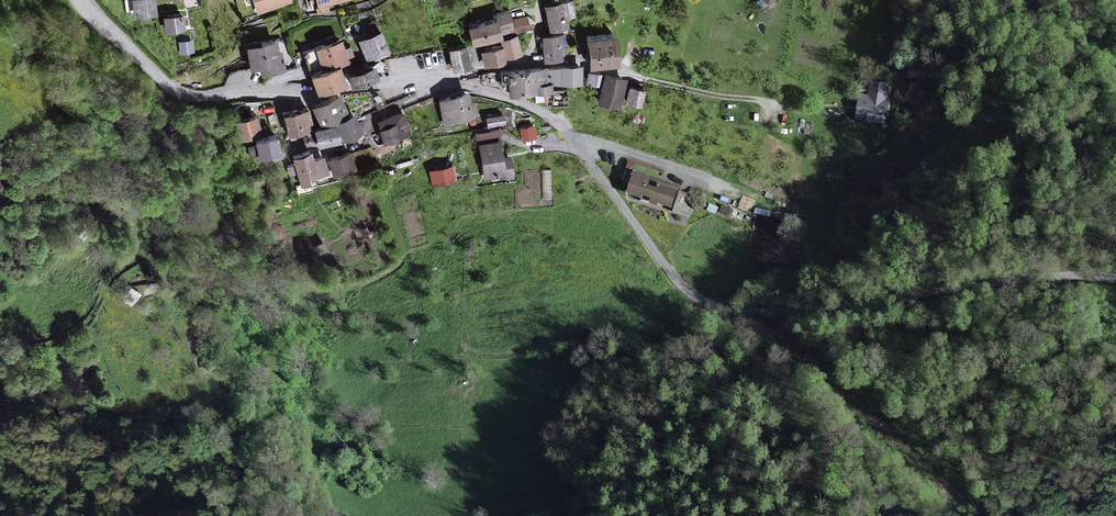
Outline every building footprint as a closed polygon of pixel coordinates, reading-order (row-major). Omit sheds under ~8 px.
[(133,11),(134,17),(155,13),(153,0),(131,0),(133,11)] [(290,0),(254,0),(258,11),(290,0)] [(571,14),(568,0),(545,4),(550,29),(566,26),(564,15),(571,14)] [(474,43),(500,35),(499,33),(512,29),(507,10),(493,14),(495,18),(469,26),(474,43)] [(514,15),(516,29),(531,27),(530,14),(514,15)] [(184,29),(182,15),(164,17),(166,31),(184,29)] [(380,31),(359,39),(366,57),(387,49),(380,31)] [(559,35),(543,36),(545,59),(561,57),(559,35)] [(519,54),(515,36),(501,39),(505,57),(519,54)] [(614,36),(588,38),(591,66),(617,63),(614,36)] [(193,39),(178,41),(180,54),(195,51),(193,39)] [(273,40),(246,47),(251,68),(262,65),(264,75),(282,70),(273,40)] [(346,60),(339,40),(315,48),(322,68),(346,60)] [(469,66),(464,46),(450,49),(454,69),(469,66)] [(504,61),(501,47),(481,51),(485,65),(504,61)] [(580,82),(579,65),(559,66),(559,67),(549,68),(549,84),(580,82)] [(927,66),(910,65),(910,76),(927,77),(927,66)] [(343,84),(337,66),(309,76),(315,94),(343,84)] [(372,67),(349,74),(352,84),(375,77),(372,67)] [(544,85),(543,68),(508,70),(510,94),(549,91),(549,85),(544,85)] [(601,75),(589,73),(588,84),(599,87),(601,75)] [(613,78),(607,76),(601,103),(620,108),(626,80),(613,78)] [(886,84),(871,82),(869,96),(860,95),(856,118),(884,122),(887,99),(884,99),(886,84)] [(645,92),(632,89),(628,105),(641,108),(645,92)] [(566,90),(554,90),(554,106),(567,105),(566,90)] [(469,104),(466,93),(440,100),(446,122),(476,113),(473,103),(469,104)] [(338,95),(313,106),(320,123),(346,111),(338,95)] [(312,127),(307,109),(280,117),(285,134),(312,127)] [(409,133),(402,113),(377,121),(385,141),(409,133)] [(353,114),(337,122),(345,139),(361,131),(353,114)] [(504,124),(502,114),(486,117),(488,126),(504,124)] [(259,134),(253,115),(232,122),(238,140),(259,134)] [(337,141),(334,125),(311,130),(314,145),(337,141)] [(531,127),(531,126),(517,129),(520,140),(534,137),(531,127)] [(280,153),(276,136),(256,141),(260,158),(280,153)] [(500,158),(497,141),(479,143),(484,177),(504,174),(505,179),(512,178),(509,157),(500,158)] [(313,161),(310,151),(293,157),(301,180),(326,171),(322,158),(313,161)] [(352,169),(347,152),(326,159),(331,175),(352,169)] [(452,178),(450,166),(427,171),(430,182),(452,178)] [(679,186),(637,172),(630,193),(672,207),(679,186)] [(131,305),(141,293),(131,285),(121,297),(131,305)]
